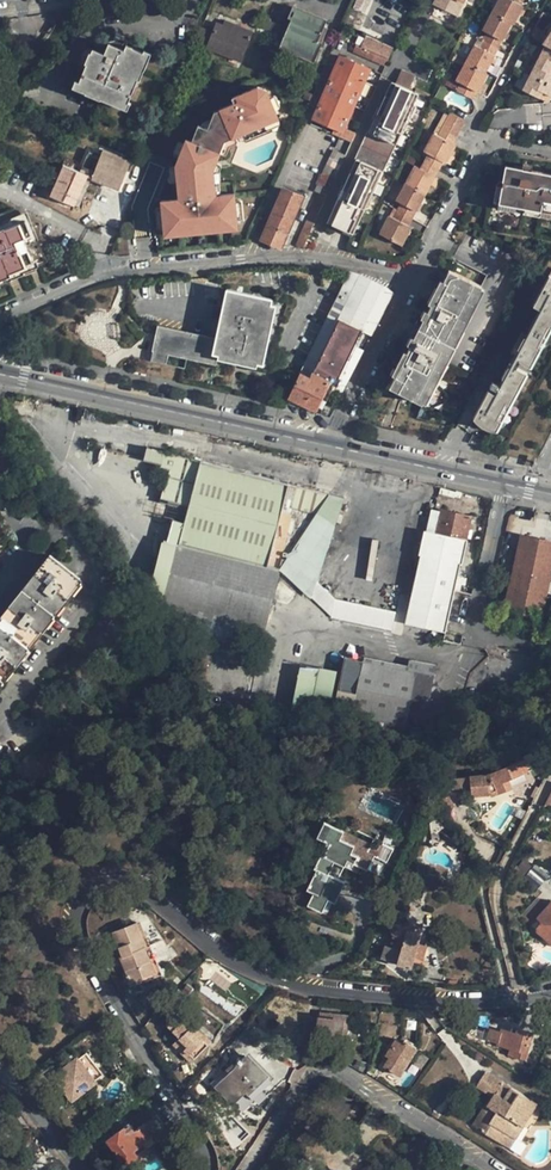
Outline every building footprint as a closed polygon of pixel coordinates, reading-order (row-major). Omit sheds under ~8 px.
[(520,7),(507,0),(498,0),(490,14),(510,24),(513,26),(522,8),(520,7)] [(311,56),(324,24),(295,11),(280,44),(311,56)] [(347,12),(342,25),(357,31),(362,18),(347,12)] [(481,31),(487,34),(500,41),(510,24),(490,14),(481,31)] [(225,19),(223,24),(251,36),(254,31),(225,19)] [(212,32),(202,28),(196,43),(241,62),(251,36),(223,24),(216,21),(212,32)] [(496,48),(500,41),(487,34),(483,41),(496,48)] [(542,43),(545,45),(550,36),(548,34),(542,43)] [(365,41),(355,36),(355,38),(352,43),(362,47),(365,41)] [(366,38),(365,41),(391,52),(392,49),(366,38)] [(388,58),(391,52),(365,41),(362,47),(388,58)] [(483,41),(478,49),(492,56),(496,48),(483,41)] [(142,63),(139,62),(143,52),(126,45),(124,49),(109,43),(104,53),(93,48),(79,81),(88,85),(87,89),(119,102),(120,99),(128,102),(138,79),(136,78),(142,63)] [(385,65),(388,58),(362,47),(352,43),(350,50),(385,65)] [(538,59),(550,66),(550,48),(545,45),(538,59)] [(483,73),(492,56),(478,49),(473,47),(464,63),(483,73)] [(351,141),(356,131),(345,126),(369,68),(341,56),(314,118),(344,131),(342,136),(351,141)] [(530,74),(550,85),(550,66),(538,59),(530,74)] [(464,63),(454,81),(460,84),(457,91),(469,98),(473,91),(476,93),(486,74),(483,73),(464,63)] [(344,194),(341,193),(328,221),(335,224),(342,211),(358,218),(363,207),(364,208),(393,144),(394,144),(399,133),(396,132),(414,92),(409,89),(414,77),(401,71),(395,83),(391,81),(385,95),(393,99),(386,116),(382,114),(379,119),(375,117),(366,138),(368,138),(365,144),(363,144),(360,151),(362,151),(361,153),(359,152),(350,173),(357,176),(351,192),(346,190),(344,194)] [(537,96),(541,90),(543,92),(550,95),(550,85),(530,74),(523,89),(537,96)] [(444,85),(457,91),(460,84),(454,81),(447,78),(444,85)] [(283,117),(269,83),(237,96),(240,101),(214,112),(207,128),(198,124),(191,141),(219,153),(224,141),(283,117)] [(385,95),(375,117),(379,119),(382,114),(386,116),(393,99),(385,95)] [(450,113),(446,120),(460,128),(464,120),(450,113)] [(460,128),(446,120),(442,128),(456,136),(460,128)] [(452,142),(456,136),(442,128),(438,135),(452,142)] [(456,144),(452,142),(438,135),(433,132),(423,151),(429,154),(443,161),(446,163),(456,144)] [(191,141),(186,139),(175,165),(179,199),(161,201),(164,235),(237,228),(234,193),(215,195),(212,169),(219,153),(191,141)] [(327,196),(346,152),(337,148),(317,191),(321,193),(327,196)] [(126,159),(113,154),(111,161),(100,157),(101,154),(90,150),(81,172),(72,168),(74,161),(66,158),(51,196),(75,205),(87,177),(118,189),(126,170),(127,167),(123,165),(126,159)] [(103,150),(101,154),(100,157),(111,161),(113,154),(103,150)] [(429,154),(422,167),(436,175),(443,161),(429,154)] [(131,171),(134,163),(126,159),(123,165),(127,167),(126,170),(131,171)] [(532,168),(524,166),(506,163),(504,178),(499,182),(495,199),(500,201),(499,206),(516,209),(517,204),(525,206),(524,211),(550,216),(550,171),(532,168)] [(415,164),(406,181),(426,192),(436,175),(422,167),(415,164)] [(350,173),(341,193),(344,194),(346,190),(351,192),(357,176),(350,173)] [(396,199),(403,203),(417,210),(426,192),(406,181),(396,199)] [(302,196),(284,187),(262,239),(280,247),(302,196)] [(297,245),(303,248),(327,196),(321,193),(297,245)] [(403,203),(399,210),(412,218),(417,210),(403,203)] [(412,218),(399,210),(395,218),(408,225),(412,218)] [(352,232),(358,218),(342,211),(335,224),(352,232)] [(87,222),(93,226),(97,220),(83,212),(81,216),(88,221),(87,222)] [(18,225),(23,238),(28,235),(38,260),(23,266),(23,269),(0,278),(0,285),(33,272),(32,269),(47,263),(26,214),(2,223),(3,226),(0,227),(0,232),(18,225)] [(412,227),(408,225),(395,218),(389,215),(379,234),(401,247),(412,227)] [(23,269),(23,266),(38,260),(28,235),(23,238),(18,225),(0,232),(0,278),(23,269)] [(481,286),(449,270),(437,292),(389,386),(422,403),(481,286)] [(359,330),(371,336),(393,292),(348,273),(300,371),(310,376),(337,320),(359,330)] [(530,367),(540,347),(535,344),(545,325),(550,328),(550,326),(550,277),(548,275),(532,305),(538,309),(524,334),(522,332),(511,352),(514,354),(512,358),(530,367)] [(216,337),(156,327),(150,361),(167,364),(168,355),(264,371),(276,300),(224,291),(216,337)] [(332,388),(352,345),(359,330),(337,320),(310,376),(300,371),(287,397),(320,412),(332,388)] [(550,328),(545,325),(535,344),(540,347),(550,328)] [(332,388),(342,393),(363,351),(352,345),(332,388)] [(527,373),(509,364),(499,383),(493,380),(490,385),(496,388),(493,393),(487,390),(473,418),(477,423),(483,427),(491,430),(495,431),(496,431),(501,421),(495,417),(499,409),(503,401),(510,405),(527,373)] [(510,405),(503,401),(499,409),(506,413),(510,405)] [(506,413),(499,409),(495,417),(501,421),(506,413)] [(167,604),(266,628),(280,571),(266,568),(281,504),(320,513),(325,492),(146,450),(143,461),(169,467),(161,501),(187,507),(183,523),(168,519),(151,591),(169,595),(167,604)] [(336,619),(391,630),(395,612),(337,600),(321,587),(339,497),(327,494),(326,500),(314,514),(312,522),(287,553),(285,561),(277,570),(336,619)] [(550,566),(550,543),(521,536),(506,606),(550,617),(550,567),(550,566)] [(50,556),(0,619),(0,682),(80,579),(50,556)] [(428,709),(436,664),(409,660),(408,666),(343,655),(334,710),(408,723),(410,706),(428,709)] [(292,704),(310,707),(312,695),(332,699),(337,671),(299,665),(292,704)] [(472,795),(492,792),(497,790),(499,794),(510,789),(507,780),(526,772),(523,764),(526,763),(527,762),(525,757),(486,774),(470,775),(472,793),(472,795)] [(470,775),(448,777),(449,789),(463,789),(464,794),(472,793),(470,775)] [(446,789),(435,795),(444,812),(455,804),(446,789)] [(340,838),(344,830),(331,824),(325,835),(332,838),(324,855),(345,866),(348,859),(361,865),(368,868),(374,855),(387,861),(391,852),(372,843),(368,851),(340,838)] [(345,830),(344,830),(340,838),(368,851),(372,843),(345,830)] [(374,838),(372,843),(391,852),(393,848),(374,838)] [(358,872),(361,865),(348,859),(345,866),(358,872)] [(320,878),(336,885),(339,879),(317,867),(307,889),(313,892),(320,878)] [(328,900),(336,885),(320,878),(313,892),(328,900)] [(537,917),(542,921),(535,929),(550,943),(550,900),(537,917)] [(530,925),(535,929),(542,921),(537,917),(530,925)] [(131,982),(155,972),(145,946),(147,945),(137,922),(113,931),(119,945),(118,946),(122,955),(120,956),(131,982)] [(421,927),(409,924),(407,928),(398,925),(396,925),(393,926),(392,928),(391,930),(391,932),(393,934),(392,936),(395,937),(393,946),(385,944),(381,957),(410,966),(413,955),(422,958),(426,945),(417,942),(421,927)] [(158,1015),(166,1023),(176,1012),(168,1004),(158,1015)] [(374,1021),(375,1011),(360,1010),(360,1019),(374,1021)] [(320,1011),(319,1017),(343,1020),(341,1032),(348,1033),(349,1014),(320,1011)] [(191,1062),(210,1042),(191,1025),(191,1026),(176,1012),(166,1023),(179,1036),(176,1040),(184,1047),(180,1052),(191,1062)] [(319,1017),(310,1015),(308,1034),(317,1035),(319,1017)] [(340,1038),(341,1032),(343,1020),(319,1017),(317,1035),(340,1038)] [(194,1022),(191,1025),(210,1042),(213,1039),(194,1022)] [(534,1032),(519,1028),(517,1033),(511,1031),(503,1029),(502,1032),(491,1029),(488,1039),(499,1042),(498,1045),(511,1049),(510,1054),(526,1059),(534,1032)] [(386,1055),(389,1057),(384,1065),(399,1075),(417,1047),(404,1039),(403,1042),(396,1039),(386,1055)] [(172,1044),(180,1052),(184,1047),(176,1040),(172,1044)] [(66,1082),(61,1087),(66,1094),(74,1096),(93,1082),(87,1074),(96,1068),(85,1053),(54,1077),(57,1081),(61,1078),(66,1082)] [(253,1097),(270,1080),(246,1056),(215,1085),(232,1104),(246,1091),(253,1097)] [(101,1075),(96,1068),(87,1074),(93,1082),(101,1075)] [(485,1113),(482,1111),(473,1125),(497,1140),(503,1130),(511,1136),(515,1138),(537,1103),(488,1073),(479,1086),(493,1095),(487,1103),(490,1106),(485,1113)] [(57,1081),(61,1087),(66,1082),(61,1078),(57,1081)] [(487,1103),(482,1111),(485,1113),(490,1106),(487,1103)] [(133,1129),(127,1122),(107,1139),(125,1163),(145,1147),(143,1143),(165,1124),(156,1112),(133,1129)] [(505,1145),(511,1136),(503,1130),(497,1140),(505,1145)]
